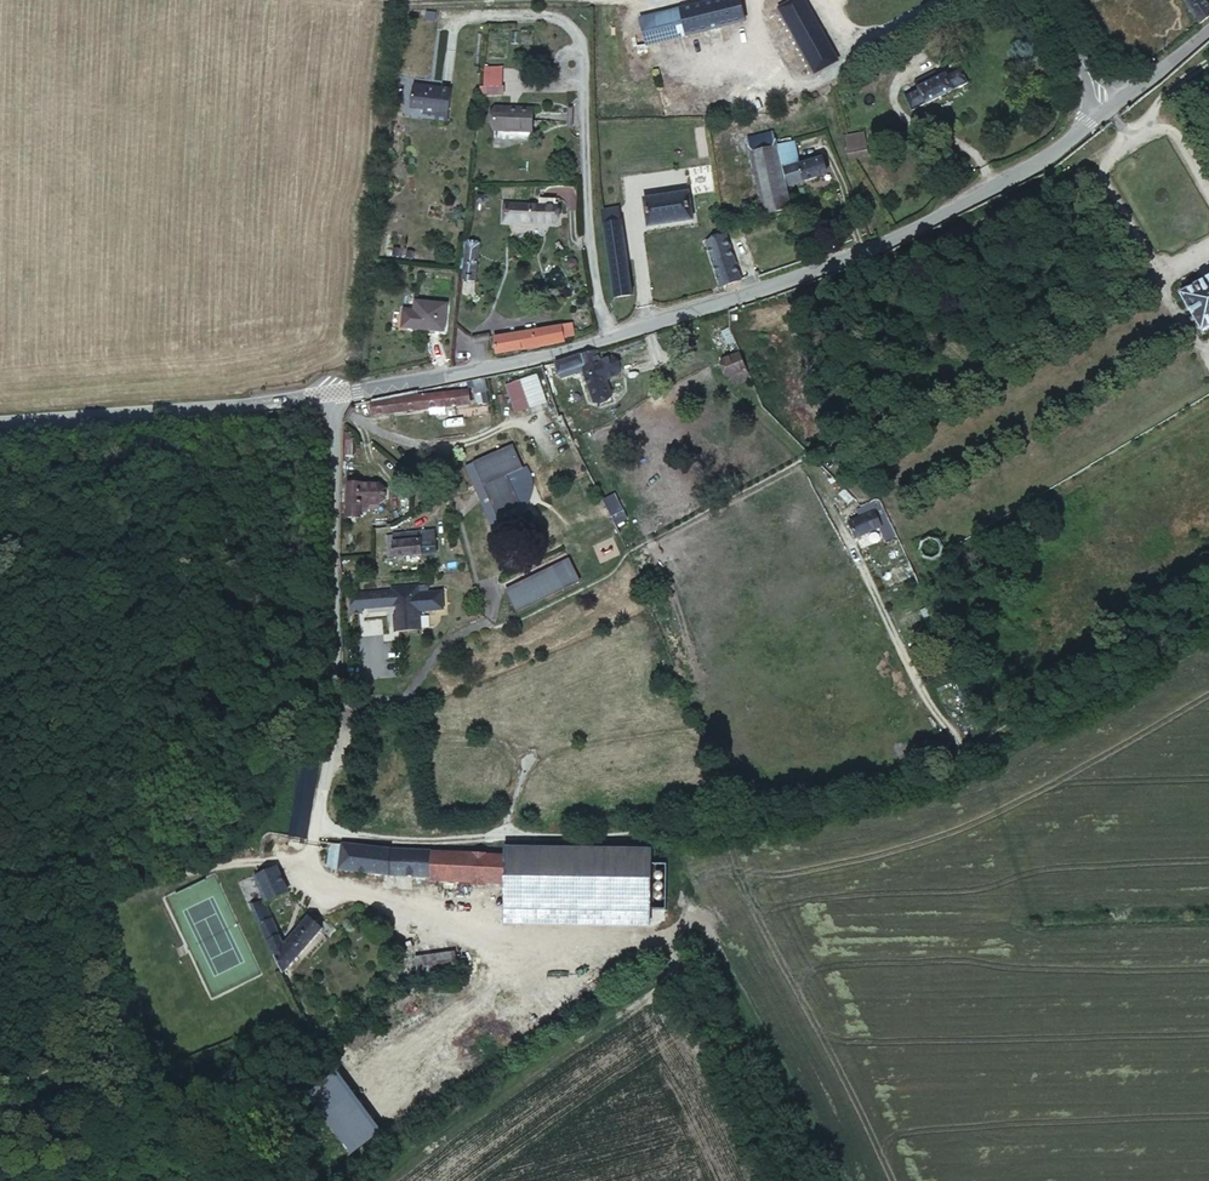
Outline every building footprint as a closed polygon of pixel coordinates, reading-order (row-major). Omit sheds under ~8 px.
[(782,8),(810,62),(831,51),(804,0),(798,0),(782,8)] [(1194,26),(1208,16),(1208,11),(1202,0),(1179,0),(1194,26)] [(686,13),(690,39),(741,29),(736,2),(698,10),(686,13)] [(654,20),(658,45),(690,39),(686,13),(672,16),(654,20)] [(831,51),(810,62),(816,74),(837,63),(831,51)] [(502,64),(481,64),(482,93),(502,93),(502,64)] [(903,95),(912,112),(967,86),(959,69),(937,79),(934,72),(916,81),(919,88),(903,95)] [(452,93),(415,91),(414,113),(428,114),(428,112),(439,113),(439,124),(450,125),(452,93)] [(509,110),(495,108),(493,131),(518,133),(518,131),(533,132),(535,114),(509,112),(509,110)] [(784,183),(780,159),(776,142),(775,135),(749,139),(763,213),(789,208),(787,196),(784,183)] [(795,138),(776,142),(780,159),(784,183),(815,177),(815,170),(828,169),(826,159),(806,162),(800,164),(798,156),(795,138)] [(850,150),(851,162),(869,160),(868,148),(850,150)] [(693,195),(645,201),(649,228),(696,222),(693,195)] [(543,208),(508,208),(509,227),(561,226),(560,207),(543,208)] [(623,210),(604,212),(608,246),(613,300),(632,298),(623,210)] [(705,241),(720,290),(740,283),(736,272),(723,235),(705,241)] [(467,243),(463,280),(475,281),(479,244),(477,242),(469,241),(467,243)] [(1178,298),(1202,335),(1208,330),(1208,278),(1178,298)] [(418,295),(415,324),(445,327),(448,299),(418,295)] [(561,325),(564,340),(573,338),(569,323),(561,325)] [(522,351),(564,343),(564,340),(561,325),(518,335),(522,351)] [(497,356),(522,351),(518,335),(494,340),(497,356)] [(564,364),(558,365),(561,374),(581,369),(591,402),(611,396),(606,380),(620,376),(614,359),(600,362),(598,354),(564,364)] [(750,384),(738,356),(723,361),(735,389),(750,384)] [(532,371),(523,372),(535,409),(553,404),(541,369),(532,371)] [(375,402),(375,403),(423,400),(422,393),(375,402)] [(468,397),(423,400),(375,403),(376,416),(469,410),(468,397)] [(495,518),(521,507),(513,489),(513,487),(506,490),(501,478),(517,470),(508,450),(472,467),(495,518)] [(521,507),(538,499),(529,482),(513,489),(521,507)] [(360,523),(360,514),(361,487),(350,487),(349,522),(360,523)] [(378,487),(361,487),(360,514),(371,515),(372,508),(380,507),(383,505),(385,503),(385,493),(383,491),(378,487)] [(872,505),(867,506),(873,519),(881,516),(872,505)] [(867,506),(856,509),(863,523),(873,519),(867,506)] [(881,516),(873,519),(880,534),(891,529),(881,516)] [(880,534),(873,519),(863,523),(849,529),(855,544),(880,534)] [(395,534),(395,535),(395,556),(437,556),(436,533),(395,534)] [(388,557),(395,556),(395,535),(387,535),(388,557)] [(926,562),(931,563),(934,561),(940,558),(940,556),(940,550),(939,548),(936,545),(931,543),(928,544),(924,547),(922,550),(922,554),(923,558),(926,562)] [(567,563),(505,593),(516,615),(578,585),(567,563)] [(391,592),(349,596),(351,617),(363,616),(363,612),(396,609),(396,615),(394,617),(395,634),(422,632),(420,614),(437,613),(435,593),(419,594),(418,588),(391,589),(391,592)] [(509,894),(510,861),(346,849),(345,873),(448,883),(448,889),(475,891),(475,895),(488,896),(489,892),(509,894)] [(509,894),(508,920),(651,930),(651,854),(511,853),(510,861),(509,894)] [(251,884),(262,906),(282,897),(271,875),(251,884)] [(658,885),(660,885),(661,885),(663,884),(664,883),(664,881),(664,879),(663,878),(662,877),(661,877),(659,877),(658,877),(657,878),(656,880),(656,881),(656,883),(657,884),(658,885)] [(659,896),(660,896),(661,896),(662,895),(664,894),(664,893),(664,891),(664,889),(662,888),(661,888),(659,888),(657,889),(656,890),(656,893),(656,894),(657,895),(659,896)] [(658,906),(659,906),(660,906),(661,906),(662,905),(664,904),(664,902),(664,900),(663,899),(662,898),(660,898),(659,898),(657,899),(656,901),(655,901),(655,903),(656,905),(658,906)] [(283,951),(262,906),(250,911),(282,975),(320,932),(309,921),(283,951)] [(414,951),(415,978),(455,976),(454,950),(414,951)] [(343,1071),(336,1058),(315,1069),(322,1082),(343,1071)]
